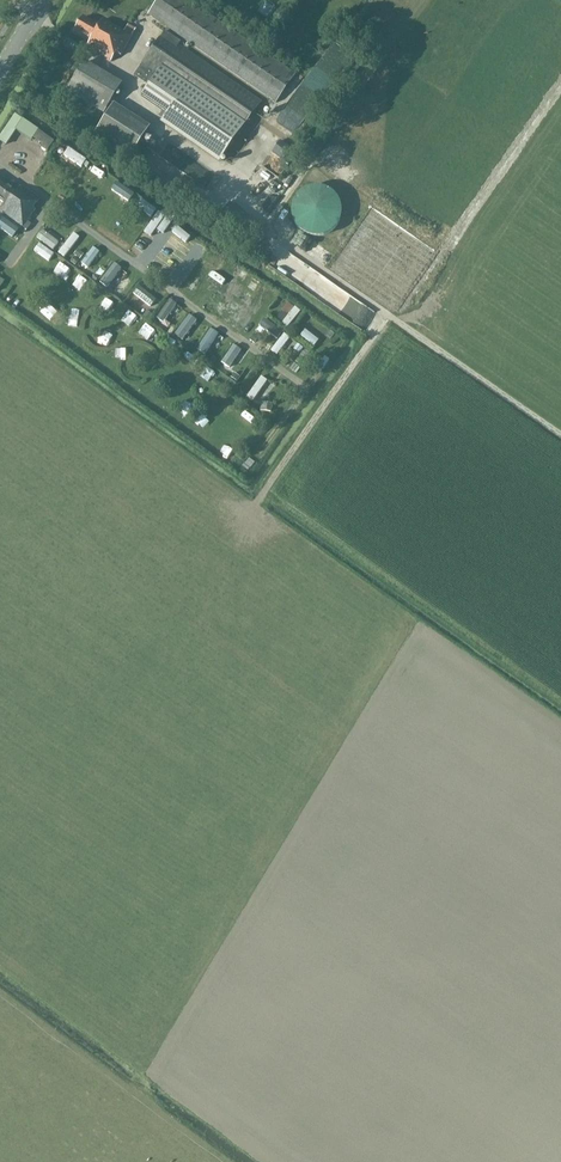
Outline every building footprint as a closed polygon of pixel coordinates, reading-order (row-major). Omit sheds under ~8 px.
[(148,15),(275,102),(294,75),(184,0),(158,0),(148,15)] [(80,19),(73,30),(75,31),(74,33),(89,42),(86,46),(108,59),(112,52),(120,56),(131,37),(132,37),(136,30),(128,26),(124,33),(102,21),(99,26),(83,17),(81,20),(80,19)] [(263,102),(262,102),(179,45),(181,42),(166,31),(134,75),(148,86),(141,96),(166,114),(160,122),(218,164),(263,102)] [(67,91),(105,113),(122,85),(85,62),(67,91)] [(150,128),(114,104),(95,132),(131,156),(150,128)] [(8,124),(5,128),(13,133),(16,130),(31,140),(32,137),(38,129),(14,114),(8,124)] [(281,141),(272,152),(283,161),(292,149),(281,141)] [(60,158),(79,168),(83,160),(64,150),(60,158)] [(37,200),(11,181),(7,186),(0,180),(0,201),(3,203),(0,208),(0,211),(25,230),(30,224),(26,221),(34,210),(32,208),(37,200)] [(314,235),(316,235),(318,235),(320,235),(322,234),(324,234),(326,233),(328,232),(329,231),(331,230),(333,228),(334,227),(335,225),(336,223),(337,221),(338,219),(339,217),(339,215),(340,213),(340,211),(340,209),(339,207),(339,205),(338,203),(337,201),(336,199),(335,198),(334,196),(333,194),(331,193),(329,192),(328,191),(326,190),(324,189),(322,188),(320,188),(318,187),(316,187),(314,187),(312,188),(310,188),(308,189),(306,190),(304,191),(302,192),(300,193),(299,194),(297,196),(296,198),(295,199),(294,201),(293,203),(293,205),(292,207),(292,209),(292,211),(292,213),(292,215),(293,217),(293,219),(294,221),(295,223),(296,225),(297,227),(299,228),(300,230),(302,231),(304,232),(306,233),(308,234),(310,234),(312,235),(314,235)] [(145,219),(152,209),(138,200),(131,209),(145,219)] [(258,224),(230,202),(214,223),(242,245),(258,224)] [(12,236),(18,229),(0,216),(0,228),(12,236)] [(63,260),(76,238),(69,234),(56,256),(63,260)] [(80,259),(83,255),(78,250),(74,255),(80,259)] [(172,278),(183,263),(173,257),(163,272),(172,278)] [(41,268),(49,272),(53,265),(44,261),(41,268)] [(70,270),(61,280),(69,287),(78,278),(70,270)] [(179,291),(187,296),(201,277),(193,272),(179,291)] [(238,277),(243,280),(247,275),(242,272),(238,277)] [(108,279),(104,276),(98,283),(102,286),(108,279)] [(118,276),(109,292),(117,297),(127,282),(118,276)] [(247,307),(252,300),(229,286),(225,293),(247,307)] [(147,308),(151,303),(134,290),(131,295),(147,308)] [(161,325),(174,306),(166,301),(153,320),(161,325)] [(284,330),(297,312),(291,307),(278,325),(284,330)] [(125,325),(132,316),(124,310),(117,320),(125,325)] [(272,341),(279,333),(261,319),(255,327),(272,341)] [(267,352),(274,357),(286,338),(279,333),(267,352)] [(306,334),(301,339),(311,348),(316,343),(306,334)] [(250,340),(255,343),(258,338),(253,335),(250,340)] [(297,344),(294,348),(300,353),(303,349),(297,344)] [(231,349),(226,357),(235,362),(239,354),(231,349)] [(217,359),(212,355),(209,360),(214,363),(217,359)] [(224,373),(218,367),(213,372),(220,378),(224,373)] [(231,378),(236,381),(239,376),(234,373),(231,378)] [(250,401),(265,382),(257,376),(243,396),(250,401)]
